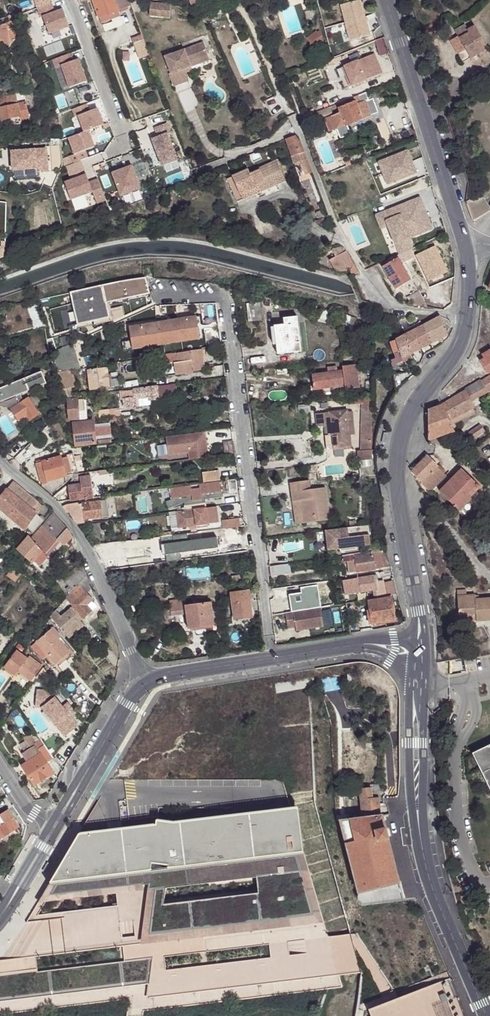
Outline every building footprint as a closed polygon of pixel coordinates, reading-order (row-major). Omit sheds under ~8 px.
[(32,1),(35,1),(38,11),(50,7),(48,0),(32,0),(32,1)] [(119,16),(117,10),(129,6),(127,0),(94,0),(93,0),(101,23),(119,16)] [(350,40),(369,35),(360,0),(359,0),(340,5),(350,40)] [(168,19),(169,6),(148,4),(147,17),(168,19)] [(38,11),(37,12),(41,21),(43,20),(50,38),(70,30),(63,13),(55,16),(51,6),(50,7),(38,11)] [(306,13),(308,20),(315,18),(312,11),(306,13)] [(119,16),(101,23),(104,32),(123,25),(119,16)] [(0,23),(0,44),(2,44),(2,47),(12,53),(14,48),(16,45),(11,21),(6,22),(0,23)] [(455,40),(448,44),(460,66),(486,51),(473,27),(465,31),(466,34),(455,40)] [(452,34),(455,40),(466,34),(465,31),(463,28),(452,34)] [(324,43),(320,37),(323,36),(320,31),(317,33),(316,32),(308,38),(316,49),(324,43)] [(138,52),(145,50),(139,34),(133,37),(138,52)] [(181,72),(188,69),(186,64),(206,58),(201,45),(162,59),(169,76),(167,76),(171,89),(185,84),(183,78),(181,72)] [(70,55),(53,62),(56,69),(61,67),(69,90),(87,83),(78,60),(73,63),(70,55)] [(382,74),(374,55),(345,67),(353,86),(382,74)] [(186,64),(188,69),(207,62),(206,58),(186,64)] [(190,75),(188,69),(181,72),(183,78),(190,75)] [(337,107),(340,114),(324,121),(329,133),(336,131),(340,140),(350,136),(346,126),(378,114),(372,100),(368,102),(365,94),(337,107)] [(0,99),(0,121),(19,118),(28,116),(25,103),(17,105),(15,96),(0,99)] [(88,132),(104,126),(97,110),(89,113),(86,105),(72,111),(75,118),(78,117),(84,133),(88,132)] [(331,115),(329,111),(319,115),(311,119),(306,121),(307,125),(331,115)] [(153,142),(162,168),(178,162),(168,136),(170,135),(167,126),(155,130),(159,139),(153,142)] [(84,133),(68,140),(74,156),(70,158),(73,165),(90,159),(87,151),(94,148),(88,132),(84,133)] [(309,178),(316,176),(304,145),(302,138),(301,139),(295,141),(289,143),(297,168),(305,165),(309,178)] [(408,149),(379,161),(388,183),(417,171),(408,149)] [(46,151),(12,154),(13,173),(37,171),(40,173),(41,173),(48,173),(46,151)] [(246,171),(230,178),(237,195),(253,188),(257,195),(284,184),(274,162),(247,174),(246,171)] [(132,167),(113,175),(121,198),(141,190),(132,167)] [(37,171),(13,173),(14,182),(41,179),(40,173),(37,171)] [(86,176),(65,184),(71,201),(93,193),(96,200),(104,196),(98,181),(90,184),(86,176)] [(237,195),(230,178),(225,180),(235,205),(257,195),(253,188),(237,195)] [(466,204),(472,220),(473,222),(475,223),(489,213),(489,209),(481,194),(466,204)] [(104,196),(96,200),(98,205),(106,202),(104,196)] [(328,210),(323,197),(318,198),(322,212),(328,210)] [(419,199),(382,214),(395,246),(400,256),(402,255),(414,249),(410,239),(433,230),(419,199)] [(382,214),(375,217),(389,248),(395,246),(382,214)] [(436,246),(417,256),(430,282),(449,272),(436,246)] [(345,248),(342,249),(334,254),(336,257),(347,251),(345,248)] [(349,254),(347,251),(336,257),(331,260),(337,271),(347,271),(349,270),(353,276),(359,273),(349,254)] [(384,268),(398,291),(413,282),(402,264),(406,262),(402,255),(400,256),(388,262),(390,265),(384,268)] [(106,305),(149,296),(144,279),(144,278),(102,287),(106,305)] [(102,287),(70,295),(77,328),(109,320),(106,305),(102,287)] [(421,292),(409,298),(413,306),(415,306),(417,307),(428,308),(430,309),(421,292)] [(245,304),(247,322),(261,321),(259,302),(245,304)] [(66,304),(53,307),(55,315),(68,312),(66,304)] [(410,355),(449,336),(441,317),(390,343),(395,361),(391,362),(394,367),(412,358),(410,355)] [(197,340),(194,318),(128,329),(130,343),(120,344),(122,353),(197,340)] [(297,318),(283,319),(284,325),(274,326),(276,355),(301,352),(297,318)] [(52,361),(57,376),(71,373),(80,371),(73,344),(57,352),(52,361)] [(481,353),(482,358),(479,360),(487,373),(489,371),(489,348),(481,353)] [(201,351),(153,357),(155,371),(161,370),(161,366),(171,364),(173,377),(203,372),(201,351)] [(161,370),(155,371),(157,379),(173,377),(171,364),(161,366),(161,370)] [(343,367),(344,371),(345,388),(345,392),(356,391),(355,366),(343,367)] [(109,388),(106,371),(86,374),(90,392),(109,388)] [(344,371),(335,372),(311,375),(312,391),(331,389),(332,390),(337,390),(345,388),(344,371)] [(57,376),(62,393),(76,389),(71,373),(57,376)] [(41,374),(0,390),(0,405),(15,398),(18,405),(9,411),(19,427),(36,416),(25,401),(22,403),(19,397),(45,386),(41,374)] [(480,396),(489,391),(489,375),(482,380),(482,379),(474,384),(479,396),(480,396)] [(134,383),(134,390),(147,388),(146,381),(134,383)] [(134,390),(129,390),(130,400),(124,401),(125,409),(137,407),(135,399),(148,398),(148,400),(168,398),(168,394),(173,392),(173,384),(147,388),(134,390)] [(465,389),(465,391),(470,401),(480,396),(479,396),(474,384),(465,389)] [(441,406),(449,421),(473,408),(470,401),(465,391),(441,406)] [(135,399),(137,407),(149,405),(148,400),(148,398),(135,399)] [(370,461),(371,398),(342,401),(342,406),(360,404),(360,453),(357,453),(357,454),(357,460),(358,461),(361,461),(370,461)] [(71,422),(80,420),(78,403),(77,401),(69,402),(71,422)] [(78,403),(80,420),(88,419),(85,402),(78,403)] [(224,411),(223,404),(202,408),(203,414),(224,411)] [(109,409),(110,415),(122,414),(120,405),(109,407),(109,409)] [(429,412),(429,441),(454,432),(449,421),(441,406),(429,412)] [(350,435),(350,430),(346,430),(345,412),(313,415),(314,427),(321,426),(328,426),(331,451),(348,449),(346,436),(350,435)] [(98,444),(95,423),(70,426),(73,448),(98,444)] [(323,452),(331,451),(328,426),(321,426),(323,452)] [(468,433),(473,440),(484,432),(479,427),(468,433)] [(207,431),(169,436),(171,455),(192,452),(193,460),(211,458),(207,431)] [(228,455),(238,454),(236,442),(226,443),(228,455)] [(75,471),(69,453),(34,464),(40,483),(75,471)] [(426,457),(411,473),(421,485),(422,484),(437,468),(426,457)] [(437,468),(422,484),(430,492),(445,476),(437,468)] [(477,483),(470,477),(462,468),(440,491),(457,508),(470,496),(467,493),(477,483)] [(202,474),(204,484),(220,482),(219,472),(202,474)] [(473,475),(470,477),(477,483),(467,493),(470,496),(472,499),(485,487),(473,475)] [(67,486),(69,502),(92,499),(89,476),(78,477),(79,484),(67,486)] [(241,492),(239,480),(231,481),(232,493),(241,492)] [(225,497),(223,481),(220,482),(204,484),(203,484),(203,488),(194,490),(194,485),(173,488),(174,499),(169,501),(172,508),(187,502),(188,505),(209,502),(209,499),(225,497)] [(12,482),(0,497),(0,508),(27,530),(28,528),(32,531),(42,519),(36,515),(32,511),(38,503),(12,482)] [(310,491),(308,482),(290,484),(293,503),(300,502),(303,524),(330,521),(325,489),(310,491)] [(472,499),(470,496),(457,508),(460,512),(473,500),(472,499)] [(103,502),(98,503),(100,517),(104,517),(108,516),(106,502),(103,502)] [(300,502),(293,503),(297,525),(303,524),(300,502)] [(38,503),(32,511),(36,515),(43,507),(38,503)] [(67,505),(78,524),(83,524),(82,520),(91,519),(100,517),(98,503),(89,504),(78,505),(78,504),(67,505)] [(221,523),(220,509),(180,513),(182,528),(199,526),(200,529),(211,527),(211,524),(221,523)] [(71,535),(54,514),(31,538),(29,536),(17,549),(32,563),(33,562),(38,567),(47,557),(45,554),(59,540),(63,545),(73,537),(71,535)] [(241,519),(226,521),(227,528),(243,526),(241,519)] [(325,531),(328,551),(340,549),(340,552),(357,550),(356,547),(370,545),(368,525),(345,529),(325,531)] [(315,532),(318,546),(328,551),(325,531),(315,532)] [(92,546),(96,555),(102,552),(104,558),(121,556),(121,561),(114,562),(114,563),(115,567),(126,565),(138,563),(136,555),(135,544),(135,541),(119,543),(119,544),(97,547),(97,545),(92,546)] [(208,545),(209,554),(220,553),(220,551),(223,551),(222,545),(219,545),(219,543),(208,545)] [(387,567),(383,551),(374,552),(372,552),(365,553),(365,555),(351,557),(352,561),(353,571),(387,567)] [(350,561),(352,561),(351,557),(365,555),(365,553),(339,557),(340,564),(350,563),(350,561)] [(80,584),(87,576),(81,564),(68,577),(78,586),(80,584)] [(6,575),(11,578),(18,568),(13,565),(6,575)] [(289,574),(287,565),(269,567),(270,577),(289,574)] [(24,581),(28,577),(18,568),(11,578),(16,582),(20,579),(24,581)] [(375,590),(372,576),(372,575),(356,578),(359,593),(371,590),(375,590)] [(92,588),(87,576),(80,584),(86,592),(92,588)] [(375,576),(372,576),(375,590),(371,590),(372,596),(383,594),(381,581),(376,582),(375,576)] [(359,593),(356,578),(340,580),(343,595),(359,593)] [(86,592),(80,584),(78,586),(66,599),(73,607),(83,618),(91,611),(87,605),(92,600),(86,592)] [(397,594),(394,584),(385,586),(386,596),(397,594)] [(293,600),(291,588),(273,591),(275,603),(293,600)] [(131,592),(133,601),(146,598),(145,590),(131,592)] [(232,601),(249,599),(248,593),(232,595),(232,601)] [(459,618),(476,617),(476,624),(489,623),(489,600),(476,601),(476,597),(467,597),(458,597),(459,618)] [(395,620),(391,598),(370,602),(371,612),(368,613),(370,625),(395,620)] [(87,605),(91,611),(97,605),(92,600),(87,605)] [(167,602),(168,610),(183,608),(182,600),(167,602)] [(249,601),(233,604),(235,621),(252,618),(249,601)] [(212,626),(209,604),(183,608),(168,610),(169,615),(182,614),(185,630),(212,626)] [(229,617),(227,604),(221,605),(223,618),(229,617)] [(62,618),(56,611),(51,617),(69,638),(84,625),(80,621),(83,618),(73,607),(62,618)] [(320,608),(285,614),(288,629),(296,627),(296,632),(324,627),(320,608)] [(168,610),(161,611),(162,621),(169,620),(169,615),(168,610)] [(32,645),(43,659),(48,655),(57,667),(66,660),(63,657),(70,651),(58,637),(60,635),(53,627),(42,636),(36,641),(32,645)] [(34,639),(36,641),(42,636),(39,633),(34,639)] [(72,655),(70,651),(63,657),(66,660),(72,655)] [(27,658),(16,652),(4,670),(16,677),(19,673),(32,681),(42,666),(28,656),(27,658)] [(462,656),(448,658),(450,673),(465,671),(464,663),(463,658),(462,656)] [(40,687),(38,704),(45,705),(57,722),(64,717),(74,729),(80,724),(73,715),(79,711),(71,700),(65,705),(58,694),(55,696),(49,688),(40,687)] [(64,717),(57,722),(67,734),(74,729),(64,717)] [(54,771),(48,762),(53,758),(45,745),(45,744),(42,739),(37,742),(31,734),(25,738),(32,749),(24,754),(29,761),(24,765),(36,784),(54,771)] [(475,752),(482,765),(477,768),(489,794),(489,744),(475,752)] [(475,752),(470,754),(477,768),(482,765),(475,752)] [(391,815),(388,803),(379,805),(378,797),(375,794),(372,794),(371,787),(360,789),(365,817),(384,814),(384,816),(391,815)] [(144,945),(144,936),(316,914),(298,852),(305,850),(293,808),(81,835),(53,882),(58,885),(57,885),(52,897),(118,889),(120,905),(41,916),(36,926),(27,927),(6,962),(0,962),(0,999),(152,980),(154,958),(168,957),(272,944),(291,942),(292,955),(280,956),(283,978),(340,971),(331,937),(326,922),(144,945)] [(18,826),(8,810),(0,815),(0,838),(18,826)] [(365,817),(341,820),(363,905),(405,899),(384,816),(384,814),(365,817)] [(326,922),(305,850),(298,852),(316,914),(144,936),(144,945),(326,922)] [(27,927),(36,926),(41,916),(52,897),(57,885),(53,882),(27,927)] [(331,937),(340,971),(283,978),(280,956),(292,955),(291,942),(272,944),(273,957),(277,979),(169,991),(169,970),(168,957),(154,958),(152,980),(0,999),(0,1003),(151,985),(150,998),(363,972),(353,934),(331,937)] [(273,957),(169,970),(169,991),(277,979),(273,957)] [(450,978),(401,997),(387,1003),(371,1009),(374,1015),(464,1015),(450,978)] [(386,1000),(387,1003),(401,997),(400,994),(399,991),(385,997),(386,1000)]
